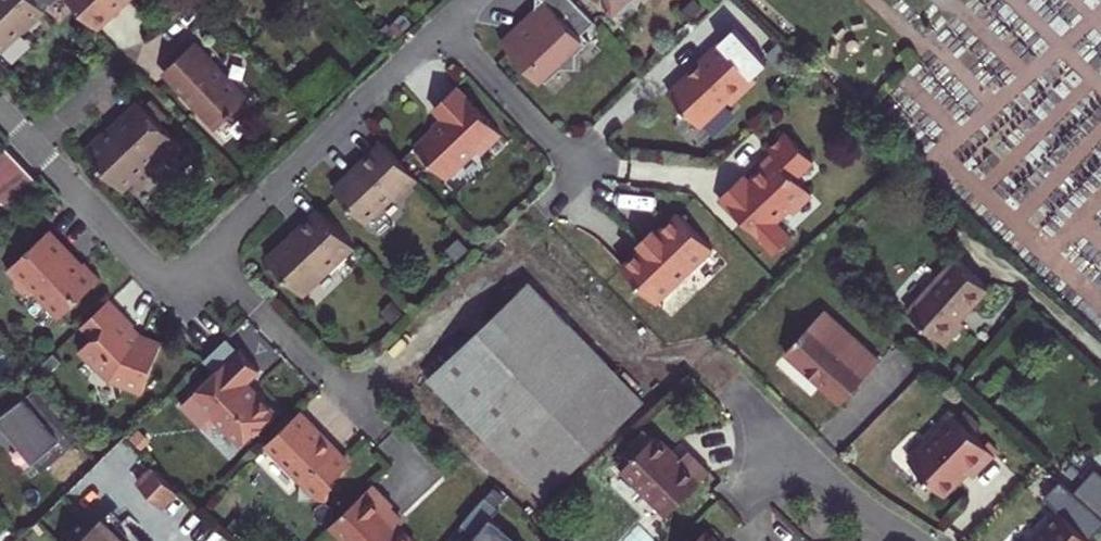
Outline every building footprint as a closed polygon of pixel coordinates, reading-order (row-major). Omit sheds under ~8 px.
[(21,30),(24,34),(46,13),(34,0),(0,0),(0,50),(21,30)] [(97,30),(114,14),(113,12),(126,0),(69,0),(97,30)] [(574,0),(536,0),(536,22),(524,33),(521,30),(505,46),(539,82),(542,79),(546,83),(561,68),(576,69),(577,53),(590,41),(583,33),(594,22),(574,0)] [(613,17),(615,15),(619,14),(623,13),(630,6),(632,2),(632,0),(597,0),(613,17)] [(249,97),(195,41),(173,61),(178,66),(167,76),(187,97),(185,98),(200,114),(202,112),(214,124),(220,124),(249,97)] [(753,77),(720,42),(698,63),(702,67),(693,75),(688,75),(669,93),(700,127),(728,101),(735,101),(749,87),(746,84),(753,77)] [(443,119),(414,146),(445,178),(475,149),(479,153),(500,133),(455,86),(432,108),(443,119)] [(152,100),(144,107),(159,123),(167,115),(152,100)] [(158,172),(183,148),(159,123),(144,107),(140,102),(115,126),(119,130),(109,139),(102,132),(83,149),(121,189),(149,163),(158,172)] [(754,175),(749,181),(743,175),(718,198),(731,211),(732,209),(775,253),(791,238),(775,221),(788,208),(791,211),(811,193),(795,177),(813,160),(785,132),(768,149),(771,153),(759,165),(763,170),(758,175),(754,175)] [(479,153),(488,162),(508,142),(500,133),(479,153)] [(417,180),(380,142),(358,162),(360,164),(350,173),(349,171),(331,188),(365,223),(382,207),(380,205),(390,196),(395,201),(417,180)] [(20,161),(6,146),(0,150),(0,176),(20,161)] [(4,204),(37,179),(20,161),(0,176),(0,198),(4,204)] [(355,248),(318,209),(294,232),(295,234),(286,243),(284,241),(267,258),(293,285),(312,286),(315,279),(327,268),(330,272),(355,248)] [(643,248),(622,268),(656,303),(713,249),(679,213),(657,234),(653,229),(638,243),(643,248)] [(49,232),(7,271),(16,281),(15,287),(21,293),(27,293),(31,296),(35,291),(60,318),(101,280),(85,263),(77,270),(68,260),(72,256),(49,232)] [(960,319),(987,288),(955,259),(908,312),(944,345),(964,322),(960,319)] [(434,360),(422,372),(543,498),(643,402),(528,282),(441,367),(434,360)] [(80,327),(91,339),(121,311),(110,299),(80,327)] [(785,353),(841,403),(880,360),(824,310),(785,353)] [(136,338),(134,337),(128,331),(135,325),(121,311),(91,339),(79,351),(96,370),(105,370),(116,382),(143,392),(162,344),(141,336),(140,335),(139,335),(138,336),(137,336),(136,337),(136,338)] [(240,348),(182,406),(203,428),(214,416),(243,446),(277,412),(259,394),(257,396),(246,385),(261,370),(240,348)] [(0,388),(0,419),(3,424),(8,421),(12,426),(8,429),(39,473),(80,437),(39,387),(25,397),(12,379),(0,388)] [(336,451),(338,449),(300,411),(265,445),(301,482),(300,499),(327,501),(328,491),(336,483),(333,480),(349,465),(336,451)] [(909,460),(943,494),(967,470),(973,476),(994,454),(954,414),(909,460)] [(632,459),(621,470),(667,515),(710,472),(689,450),(680,459),(656,435),(653,437),(645,428),(630,443),(638,452),(632,459)] [(627,454),(616,464),(621,470),(632,459),(627,454)] [(153,466),(137,482),(162,507),(177,491),(153,466)] [(345,540),(413,540),(385,513),(393,506),(372,485),(330,526),(345,540)] [(1029,540),(1091,540),(1060,510),(1029,540)] [(102,518),(78,540),(124,540),(102,518)] [(489,520),(472,540),(516,540),(489,520)] [(705,531),(695,540),(716,540),(705,531)]
